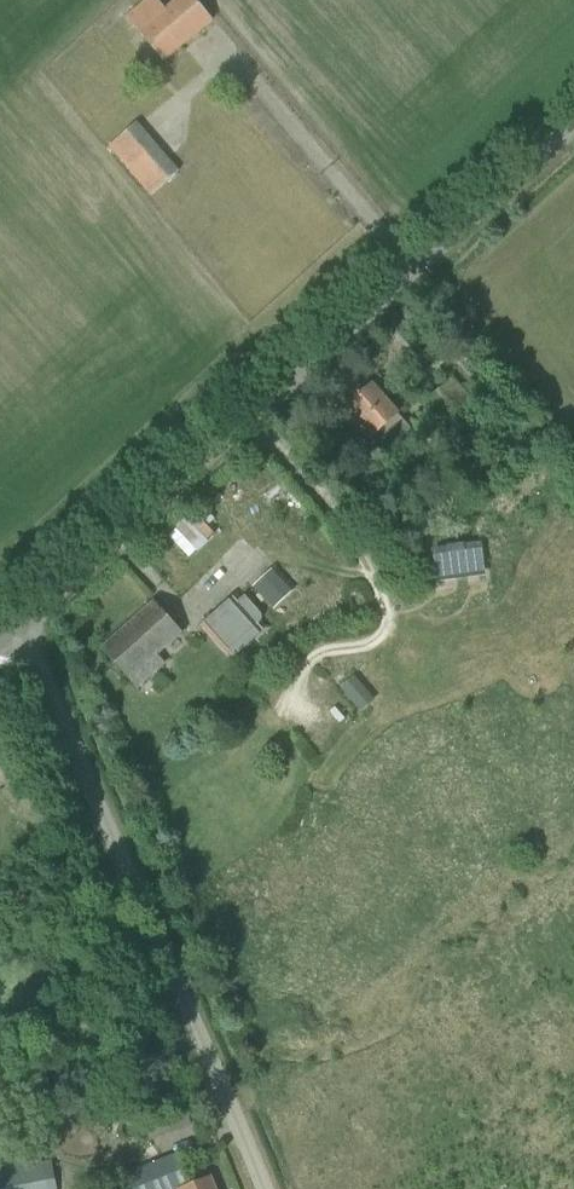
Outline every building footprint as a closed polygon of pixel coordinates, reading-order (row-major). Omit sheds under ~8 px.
[(164,62),(213,20),(197,0),(176,0),(166,9),(159,0),(147,0),(127,17),(164,62)] [(152,195),(178,172),(136,123),(110,146),(152,195)] [(411,428),(373,385),(344,411),(370,439),(371,439),(384,453),(411,428)] [(171,536),(196,557),(219,530),(194,509),(171,536)] [(478,545),(437,550),(440,573),(481,568),(478,545)] [(276,565),(254,586),(273,608),(296,587),(276,565)] [(256,624),(235,601),(204,628),(226,651),(256,624)] [(180,632),(155,603),(104,649),(139,687),(165,664),(156,654),(180,632)] [(360,712),(378,700),(360,674),(342,686),(360,712)] [(42,1152),(2,1159),(4,1169),(0,1170),(0,1188),(48,1188),(42,1152)] [(212,1177),(183,1188),(216,1188),(212,1177)]
